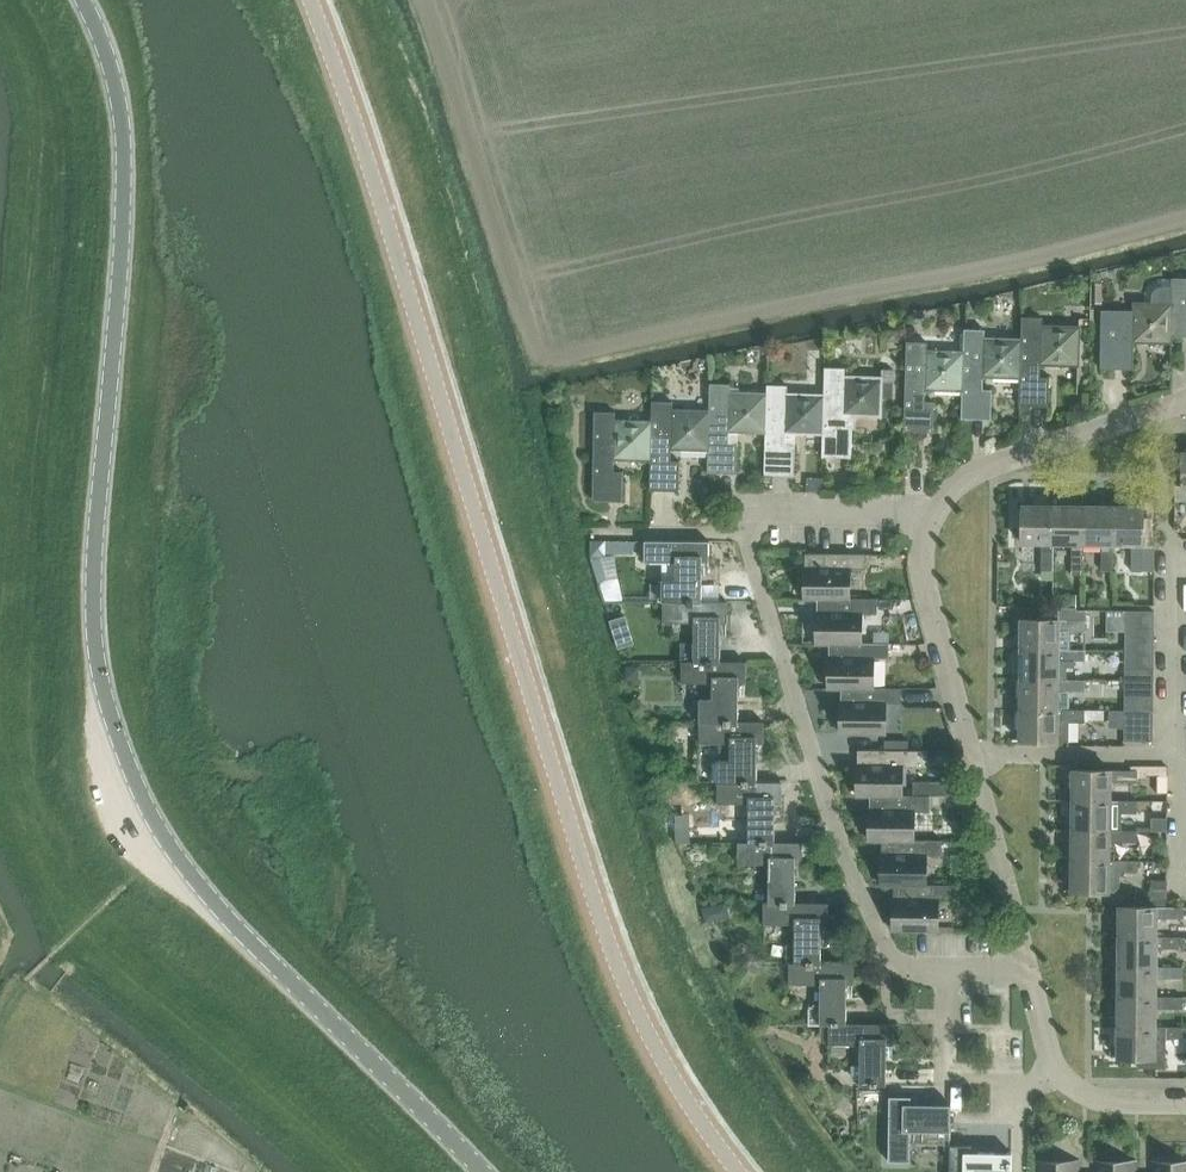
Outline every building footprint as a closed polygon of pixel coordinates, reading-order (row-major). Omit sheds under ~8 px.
[(1173,342),(1173,337),(1173,304),(1174,278),(1167,278),(1163,278),(1158,279),(1154,281),(1150,284),(1147,287),(1145,292),(1144,296),(1144,303),(1135,303),(1135,311),(1102,310),(1101,369),(1134,370),(1134,342),(1173,342)] [(1174,278),(1173,304),(1173,337),(1185,337),(1185,278),(1174,278)] [(1022,338),(1021,338),(1020,377),(1019,406),(1049,407),(1050,376),(1041,376),(1041,364),(1078,365),(1079,327),(1042,326),(1043,316),(1023,315),(1022,338)] [(963,352),(962,389),(961,417),(991,418),(992,389),(983,389),(984,376),(1020,377),(1021,338),(985,337),(985,330),(965,329),(964,352),(963,352)] [(926,388),(962,389),(963,352),(927,351),(927,341),(907,341),(904,430),(934,431),(935,402),(925,402),(926,388)] [(824,367),(824,368),(824,394),(822,433),(822,457),(852,458),(853,415),(882,415),(883,377),(845,376),(845,367),(824,367)] [(729,429),(765,431),(767,392),(730,392),(730,383),(711,382),(710,410),(708,448),(707,472),(737,473),(738,442),(729,442),(729,429)] [(767,383),(767,392),(765,431),(764,474),(794,475),(795,444),(786,444),(786,432),(822,433),(824,394),(787,393),(787,383),(767,383)] [(652,400),(652,420),(650,459),(649,489),(680,490),(681,459),(671,459),(671,447),(708,448),(710,410),(673,409),(673,400),(652,400)] [(614,458),(650,459),(652,420),(616,419),(616,411),(596,410),(593,499),(622,500),(623,471),(613,470),(614,458)] [(1054,571),(1055,544),(1055,506),(1023,505),(1022,543),(1042,544),(1041,571),(1054,571)] [(1084,506),(1055,506),(1055,544),(1072,544),(1072,571),(1083,571),(1084,544),(1084,506)] [(1114,506),(1084,506),(1084,544),(1102,544),(1101,571),(1113,572),(1114,544),(1114,506)] [(1143,507),(1114,506),(1114,544),(1132,545),(1131,572),(1143,572),(1143,564),(1154,564),(1154,545),(1143,545),(1143,507)] [(590,540),(590,554),(599,554),(605,555),(605,553),(605,540),(592,540),(590,540)] [(664,600),(677,600),(702,601),(703,562),(710,562),(710,541),(646,540),(645,562),(677,562),(677,580),(664,580),(664,600)] [(806,598),(820,598),(820,597),(850,598),(850,596),(851,566),(866,566),(866,552),(807,551),(806,598)] [(599,554),(590,554),(599,585),(606,577),(599,554)] [(1065,594),(1065,607),(1076,607),(1076,594),(1065,594)] [(820,597),(820,598),(819,644),(831,644),(831,642),(862,643),(862,642),(863,612),(878,613),(878,597),(850,596),(850,598),(820,597)] [(682,661),(694,661),(720,661),(721,622),(728,622),(728,601),(702,601),(677,600),(664,600),(664,622),(695,622),(695,642),(682,642),(682,661)] [(1021,619),(1021,650),(1070,650),(1071,632),(1086,632),(1086,609),(1076,609),(1076,607),(1065,607),(1059,607),(1059,620),(1021,619)] [(1155,626),(1155,612),(1126,612),(1126,626),(1155,626)] [(626,615),(611,620),(610,620),(613,629),(614,629),(629,625),(626,615)] [(1126,640),(1154,640),(1155,626),(1126,626),(1126,640)] [(1126,640),(1125,654),(1154,655),(1154,640),(1126,640)] [(891,643),(862,642),(862,643),(831,642),(831,644),(830,689),(843,689),(843,687),(874,688),(874,687),(875,657),(890,658),(891,643)] [(1021,650),(1021,680),(1058,680),(1066,680),(1066,668),(1074,668),(1074,662),(1086,662),(1086,651),(1070,650),(1021,650)] [(1125,669),(1154,670),(1154,655),(1125,654),(1125,669)] [(700,721),(713,721),(713,722),(739,722),(739,683),(747,683),(747,662),(720,661),(694,661),(682,661),(682,682),(713,683),(713,698),(700,698),(700,721)] [(627,677),(628,677),(639,678),(639,667),(627,667),(627,674),(627,677)] [(1125,669),(1125,683),(1154,684),(1154,670),(1125,669)] [(1020,709),(1058,710),(1070,710),(1070,692),(1085,692),(1086,680),(1066,680),(1058,680),(1021,680),(1020,709)] [(1125,697),(1154,698),(1154,684),(1125,683),(1125,697)] [(902,702),(903,688),(874,687),(874,688),(843,687),(843,689),(842,733),(888,734),(888,702),(902,702)] [(1125,697),(1125,712),(1154,712),(1154,698),(1125,697)] [(1085,710),(1070,710),(1058,710),(1020,709),(1020,741),(1069,742),(1069,722),(1085,722),(1085,720),(1085,710)] [(1085,710),(1085,720),(1104,721),(1104,710),(1085,710)] [(1125,726),(1153,727),(1154,712),(1125,712),(1125,726)] [(731,781),(731,782),(757,782),(757,744),(764,744),(765,722),(739,722),(713,722),(713,721),(700,721),(700,743),(732,743),(731,759),(718,759),(718,781),(719,781),(731,781)] [(1125,726),(1124,741),(1153,741),(1153,727),(1125,726)] [(859,796),(872,796),(902,796),(902,795),(903,767),(919,767),(919,752),(860,751),(859,796)] [(1132,766),(1131,771),(1138,771),(1138,779),(1148,779),(1149,775),(1149,767),(1132,766)] [(1073,770),(1073,800),(1112,801),(1112,783),(1138,783),(1138,779),(1138,771),(1131,771),(1073,770)] [(749,803),(749,842),(775,843),(776,804),(782,804),(783,783),(757,782),(731,782),(731,781),(719,781),(719,803),(749,803)] [(950,781),(938,781),(937,794),(949,794),(950,781)] [(871,840),(884,841),(884,840),(915,841),(915,839),(916,810),(932,810),(932,796),(902,795),(902,796),(872,796),(871,840)] [(1073,800),(1073,830),(1111,831),(1122,831),(1122,813),(1138,814),(1138,801),(1112,801),(1073,800)] [(1152,818),(1152,831),(1167,831),(1168,818),(1152,818)] [(1073,830),(1072,860),(1110,861),(1111,843),(1138,843),(1138,831),(1122,831),(1111,831),(1073,830)] [(915,841),(884,840),(884,841),(883,886),(896,886),(896,885),(927,885),(927,884),(927,854),(943,855),(943,840),(915,839),(915,841)] [(770,864),(769,902),(769,903),(795,903),(796,864),(803,865),(804,843),(775,843),(749,842),(739,842),(739,864),(770,864)] [(1154,848),(1154,861),(1167,861),(1167,848),(1154,848)] [(1137,861),(1110,861),(1072,860),(1072,892),(1110,892),(1110,873),(1137,873),(1137,861)] [(1151,880),(1151,899),(1154,899),(1154,905),(1167,905),(1167,880),(1151,880)] [(955,885),(927,884),(927,885),(896,885),(896,886),(895,930),(939,931),(939,900),(955,900),(955,885)] [(796,924),(795,963),(821,964),(821,925),(829,925),(829,903),(795,903),(769,903),(769,902),(764,902),(764,924),(796,924)] [(715,906),(703,909),(706,923),(710,922),(718,921),(715,906)] [(1120,907),(1120,937),(1157,937),(1158,919),(1185,919),(1185,907),(1120,907)] [(1120,937),(1119,967),(1157,967),(1157,949),(1185,949),(1185,937),(1157,937),(1120,937)] [(831,961),(855,960),(855,950),(831,951),(831,961)] [(790,963),(790,985),(821,985),(821,1005),(810,1005),(809,1024),(820,1024),(830,1024),(831,1024),(847,1024),(847,985),(854,985),(854,964),(821,964),(795,963),(790,963)] [(1119,967),(1119,997),(1157,997),(1157,979),(1184,980),(1184,967),(1157,967),(1119,967)] [(1119,997),(1119,1027),(1157,1027),(1157,1009),(1184,1009),(1184,997),(1157,997),(1119,997)] [(820,1043),(830,1043),(830,1024),(820,1024),(820,1043)] [(830,1024),(830,1043),(830,1045),(862,1045),(861,1085),(887,1086),(887,1046),(894,1046),(894,1024),(847,1024),(831,1024),(830,1024)] [(1119,1027),(1119,1059),(1138,1059),(1138,1067),(1166,1067),(1167,1039),(1184,1039),(1184,1028),(1157,1027),(1119,1027)] [(890,1097),(890,1162),(911,1163),(911,1144),(952,1144),(952,1105),(912,1105),(912,1097),(890,1097)] [(951,1171),(1011,1171),(1012,1154),(973,1154),(973,1146),(951,1146),(951,1171)] [(252,1159),(218,1149),(212,1171),(249,1171),(252,1159)] [(1081,1162),(1037,1162),(1037,1171),(1081,1171),(1081,1162)] [(1138,1163),(1094,1162),(1094,1171),(1138,1171),(1138,1163)] [(1151,1163),(1151,1171),(1185,1171),(1185,1163),(1151,1163)]
